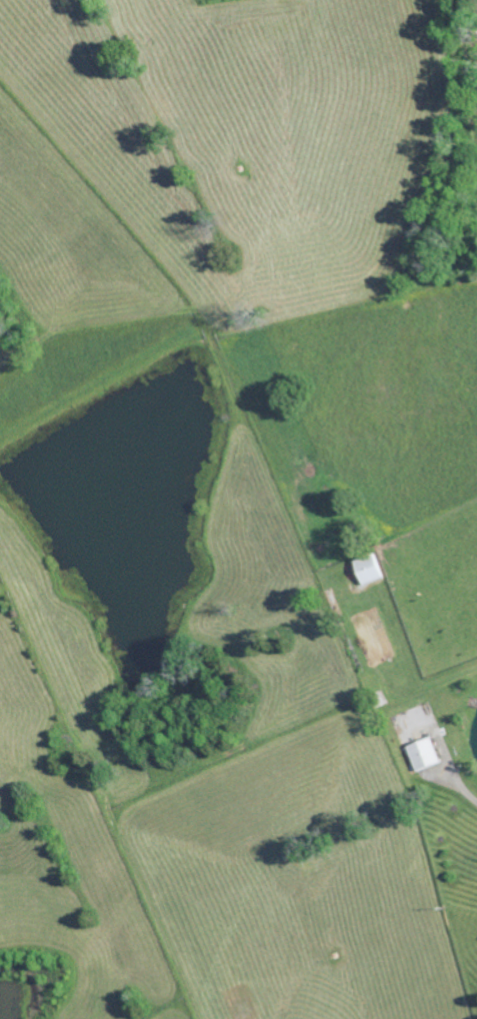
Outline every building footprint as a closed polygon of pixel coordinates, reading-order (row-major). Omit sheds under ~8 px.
[(353,559),(362,584),(382,577),(373,552),(353,559)] [(440,763),(432,736),(407,743),(415,770),(440,763)]
